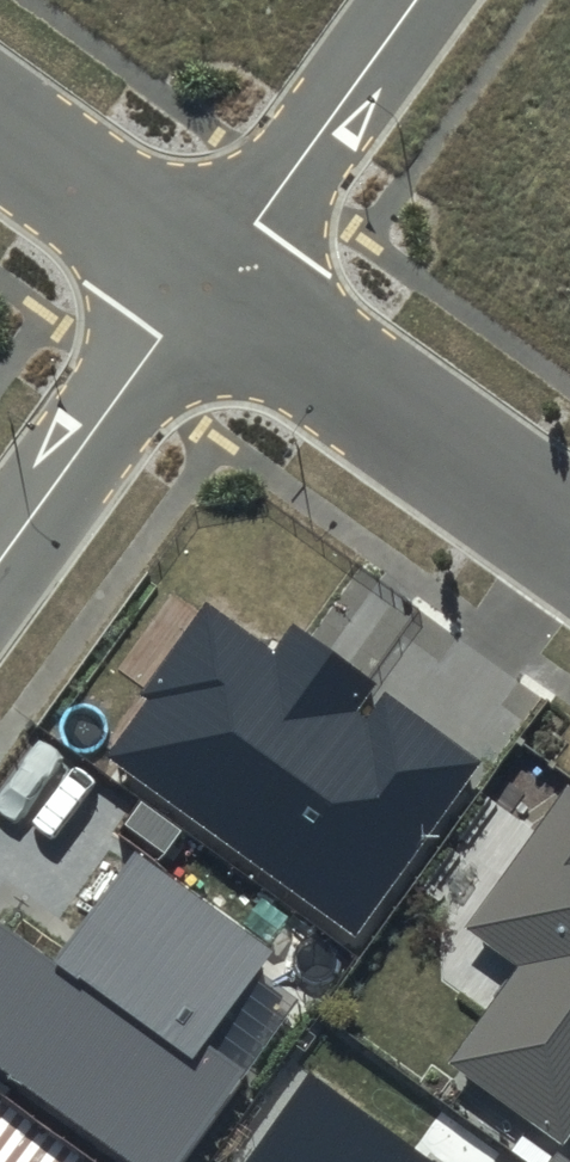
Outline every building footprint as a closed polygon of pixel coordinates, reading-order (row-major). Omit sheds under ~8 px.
[(482,762),(291,625),(273,650),(207,603),(141,694),(147,699),(104,758),(355,937),(482,762)] [(566,788),(462,929),(519,971),(451,1062),(560,1142),(569,1128),(569,791),(566,788)] [(131,851),(51,962),(0,925),(0,1070),(128,1161),(180,1161),(245,1072),(206,1044),(273,952),(131,851)] [(309,1070),(243,1161),(437,1161),(309,1070)]
